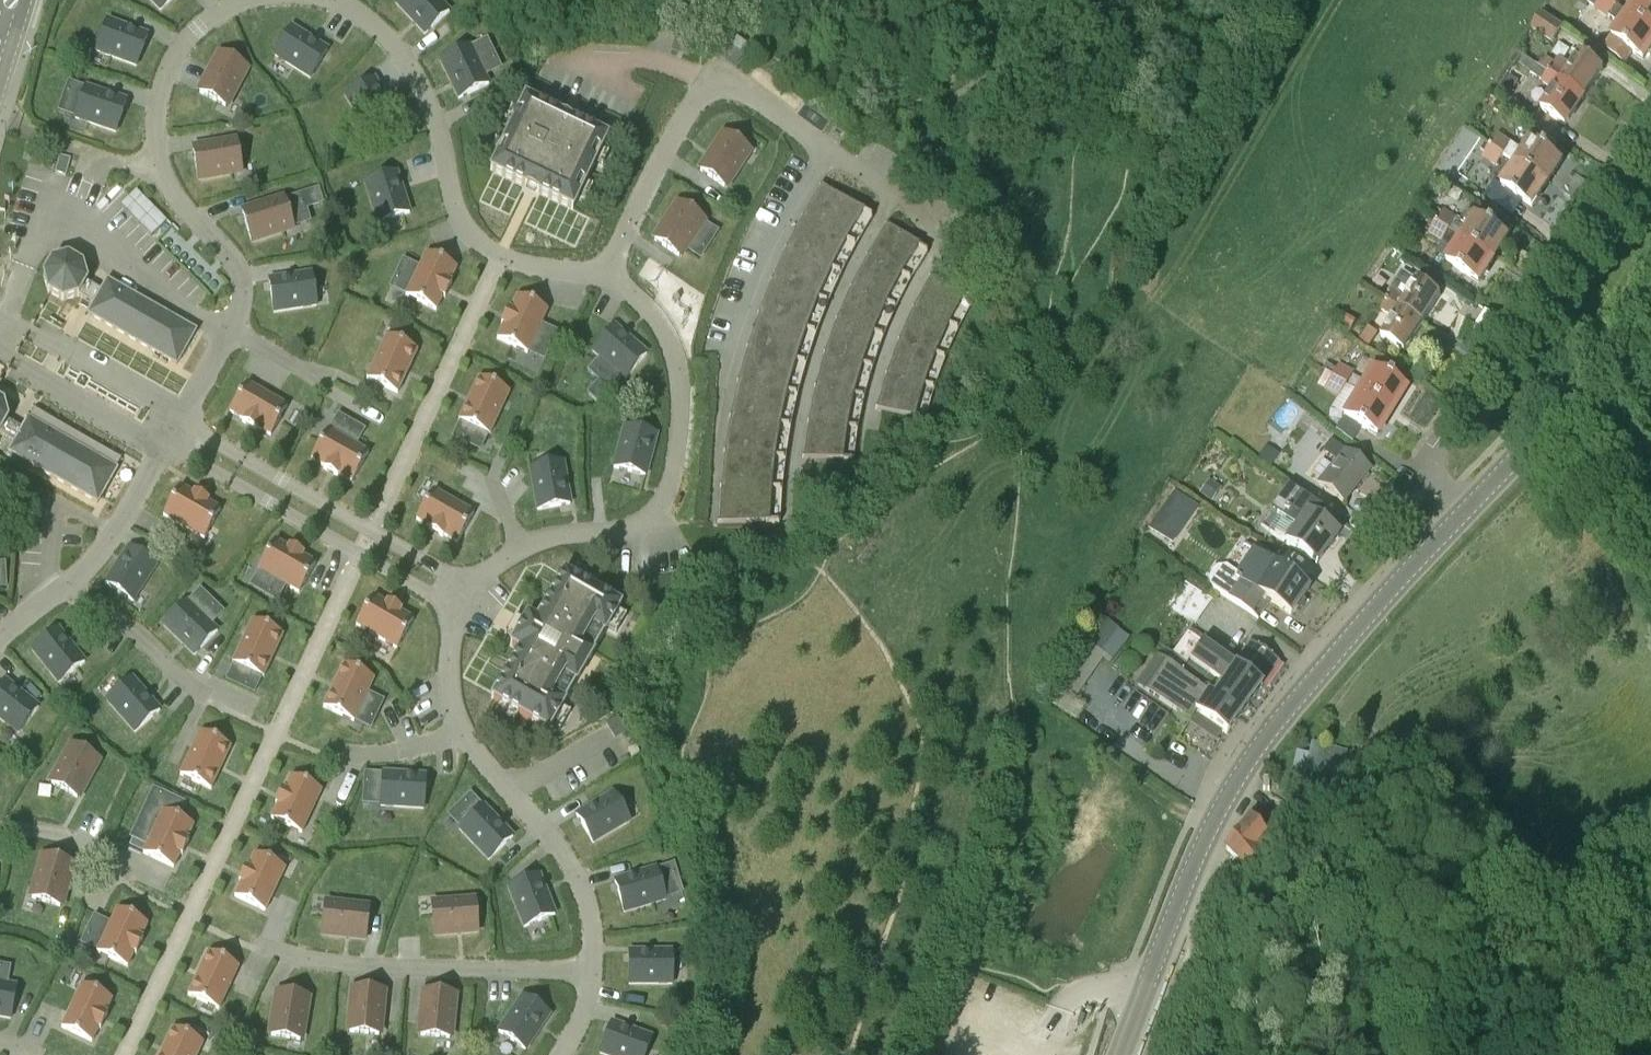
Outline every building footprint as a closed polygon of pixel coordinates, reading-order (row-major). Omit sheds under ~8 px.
[(160,10),(171,0),(150,0),(160,10)] [(396,3),(425,34),(449,11),(438,0),(398,0),(396,3)] [(1643,59),(1650,48),(1650,31),(1627,13),(1616,5),(1609,0),(1588,0),(1588,1),(1621,23),(1611,38),(1604,48),(1626,64),(1634,51),(1643,59)] [(1627,13),(1650,31),(1650,0),(1636,0),(1627,13)] [(1563,27),(1541,13),(1531,28),(1552,43),(1563,27)] [(96,51),(136,66),(148,35),(107,20),(96,51)] [(310,78),(328,50),(291,27),(274,55),(310,78)] [(489,84),(470,46),(441,60),(460,99),(489,84)] [(247,69),(220,54),(199,93),(226,108),(247,69)] [(1586,95),(1604,69),(1583,54),(1571,71),(1558,62),(1557,64),(1545,57),(1539,67),(1550,74),(1552,72),(1586,95)] [(1565,125),(1586,95),(1552,72),(1550,74),(1543,83),(1557,92),(1544,110),(1565,125)] [(346,96),(368,132),(396,115),(374,79),(346,96)] [(126,100),(85,87),(75,118),(116,131),(126,100)] [(573,210),(594,165),(607,137),(525,98),(490,170),(573,210)] [(724,134),(699,171),(725,188),(750,151),(724,134)] [(1498,134),(1490,146),(1504,155),(1512,143),(1498,134)] [(237,142),(193,149),(198,180),(242,172),(237,142)] [(1504,155),(1518,165),(1547,184),(1563,161),(1533,142),(1526,153),(1512,143),(1504,155)] [(1504,155),(1490,146),(1482,157),(1496,165),(1504,155)] [(1547,184),(1518,165),(1504,186),(1532,206),(1547,184)] [(410,213),(402,189),(396,172),(365,183),(378,223),(410,213)] [(857,247),(872,220),(873,219),(820,185),(819,187),(820,188),(803,216),(802,216),(801,216),(856,247),(857,247)] [(284,199),(242,212),(252,242),(294,229),(284,199)] [(654,240),(655,241),(680,258),(704,220),(678,203),(654,240)] [(1463,239),(1494,259),(1509,236),(1471,211),(1462,225),(1455,221),(1457,218),(1444,210),(1436,221),(1450,230),(1463,239)] [(842,275),(856,248),(856,247),(801,216),(801,217),(802,218),(787,248),(786,247),(785,248),(842,276),(842,275)] [(1442,242),(1450,230),(1436,221),(1428,233),(1442,242)] [(911,280),(927,254),(928,252),(886,224),(885,226),(887,227),(868,255),(867,255),(911,280)] [(1448,261),(1479,282),(1494,259),(1463,239),(1448,261)] [(827,305),(841,276),(842,276),(785,248),(786,249),(772,280),(771,280),(827,305)] [(426,253),(406,296),(436,311),(443,297),(445,298),(452,283),(450,282),(457,268),(426,253)] [(895,308),(910,281),(911,280),(867,255),(866,256),(867,257),(852,287),(850,286),(850,287),(895,308)] [(103,291),(91,284),(89,283),(84,266),(70,258),(52,262),(44,277),(48,293),(63,301),(80,297),(94,305),(88,315),(177,365),(197,331),(109,281),(103,291)] [(312,273),(289,277),(269,280),(274,312),(317,306),(312,273)] [(1441,295),(1418,280),(1407,273),(1399,274),(1388,293),(1390,294),(1387,298),(1423,322),(1441,295)] [(958,330),(973,302),(974,300),(930,275),(929,277),(930,278),(914,307),(913,307),(958,330)] [(817,335),(827,305),(771,280),(770,281),(772,282),(759,313),(758,313),(817,335)] [(883,338),(895,309),(895,308),(850,287),(851,288),(837,319),(836,319),(883,338)] [(501,324),(504,325),(497,339),(528,353),(548,311),(517,297),(511,310),(508,309),(501,324)] [(1405,352),(1423,322),(1387,298),(1381,307),(1396,316),(1382,337),(1405,352)] [(945,359),(958,331),(958,330),(913,307),(912,308),(914,309),(900,340),(898,339),(898,340),(945,359)] [(807,365),(816,336),(817,335),(758,313),(757,314),(759,315),(748,347),(747,346),(747,347),(807,365)] [(872,368),(883,339),(883,338),(836,319),(836,320),(837,320),(825,352),(824,352),(872,368)] [(593,351),(625,379),(647,354),(614,326),(593,351)] [(388,337),(368,379),(397,393),(417,351),(388,337)] [(934,389),(945,360),(945,359),(898,340),(898,341),(899,341),(887,373),(886,373),(934,389)] [(807,366),(807,365),(747,347),(746,348),(748,348),(739,381),(737,381),(798,396),(807,366)] [(864,399),(872,369),(872,368),(824,352),(824,353),(825,354),(816,386),(815,386),(814,387),(864,399)] [(1354,374),(1340,365),(1332,376),(1347,385),(1354,374)] [(1358,392),(1391,412),(1405,389),(1373,369),(1358,392)] [(925,421),(934,390),(934,389),(886,373),(886,374),(887,374),(877,407),(876,407),(876,409),(925,421)] [(1339,397),(1347,385),(1332,376),(1324,388),(1339,397)] [(509,392),(479,378),(459,421),(490,435),(509,392)] [(791,428),(798,397),(798,396),(737,381),(737,382),(738,382),(731,416),(730,415),(729,416),(791,428)] [(271,436),(288,407),(247,383),(230,413),(243,420),(242,422),(256,431),(258,428),(271,436)] [(857,430),(863,399),(864,399),(814,387),(815,388),(809,421),(808,421),(807,421),(857,430)] [(1376,435),(1391,412),(1358,392),(1344,414),(1376,435)] [(15,443),(9,453),(98,504),(117,470),(28,419),(23,429),(8,421),(4,404),(0,402),(0,435),(15,443)] [(786,459),(791,428),(729,416),(729,417),(731,417),(725,450),(724,450),(724,451),(786,459)] [(853,461),(857,431),(857,430),(807,421),(807,422),(808,423),(804,456),(803,456),(802,458),(852,463),(853,461)] [(646,476),(657,435),(625,426),(614,468),(646,476)] [(328,430),(311,459),(325,467),(324,469),(338,477),(339,475),(352,482),(369,453),(328,430)] [(1342,504),(1369,470),(1344,450),(1317,484),(1342,504)] [(782,491),(786,460),(786,459),(724,451),(724,452),(725,452),(721,485),(720,485),(720,486),(782,491)] [(563,462),(531,468),(538,510),(570,504),(563,462)] [(781,525),(782,492),(782,491),(720,486),(720,487),(721,487),(719,521),(718,521),(718,523),(722,523),(781,525)] [(195,492),(194,494),(180,487),(164,516),(204,539),(221,510),(208,502),(209,500),(195,492)] [(1316,565),(1317,563),(1329,548),(1339,533),(1320,519),(1324,514),(1291,488),(1262,526),(1316,565)] [(417,520),(430,527),(429,529),(443,537),(444,535),(457,543),(474,514),(434,490),(417,520)] [(1196,505),(1177,492),(1162,514),(1181,527),(1196,505)] [(275,541),(258,570),(299,593),(316,564),(303,556),(304,554),(290,546),(288,548),(275,541)] [(157,566),(129,548),(106,583),(133,602),(157,566)] [(1291,616),(1309,590),(1254,550),(1236,573),(1226,566),(1217,567),(1211,572),(1208,579),(1209,585),(1258,620),(1271,602),(1291,616)] [(510,645),(519,650),(492,698),(549,731),(622,606),(565,573),(537,621),(528,615),(510,645)] [(1192,624),(1210,599),(1184,580),(1166,606),(1192,624)] [(387,604),(373,596),(356,626),(397,649),(414,620),(401,612),(402,610),(388,602),(387,604)] [(187,601),(164,625),(195,655),(218,631),(187,601)] [(1109,617),(1093,638),(1115,657),(1132,636),(1109,617)] [(283,635),(253,621),(233,663),(263,678),(283,635)] [(59,683),(85,662),(58,629),(32,650),(59,683)] [(1196,713),(1197,714),(1226,735),(1261,687),(1260,686),(1278,662),(1251,643),(1232,668),(1186,636),(1166,662),(1199,687),(1209,695),(1196,713)] [(1190,722),(1196,713),(1209,695),(1199,687),(1166,662),(1146,690),(1190,722)] [(374,679),(344,665),(324,707),(354,722),(374,679)] [(107,700),(135,732),(160,710),(132,678),(107,700)] [(22,694),(5,681),(0,687),(0,719),(19,733),(39,707),(22,694)] [(211,790),(231,747),(200,733),(181,776),(211,790)] [(51,784),(78,799),(100,760),(72,745),(51,784)] [(639,752),(636,745),(629,749),(632,755),(639,752)] [(1352,763),(1310,754),(1309,753),(1304,775),(1347,784),(1352,763)] [(424,809),(426,776),(383,773),(381,806),(424,809)] [(271,819),(302,833),(322,791),(291,777),(285,790),(283,789),(276,804),(278,805),(271,819)] [(614,793),(592,805),(577,815),(593,843),(630,821),(614,793)] [(489,860),(513,837),(484,806),(460,829),(489,860)] [(163,811),(143,854),(174,868),(180,854),(182,855),(189,840),(187,839),(194,826),(163,811)] [(1249,822),(1226,848),(1243,863),(1251,870),(1274,843),(1266,836),(1249,822)] [(239,882),(241,883),(235,897),(265,911),(285,869),(255,854),(248,868),(246,867),(239,882)] [(61,907),(65,894),(74,864),(43,856),(31,899),(61,907)] [(656,868),(615,881),(625,912),(666,900),(656,868)] [(509,888),(525,927),(555,915),(539,875),(509,888)] [(476,901),(432,904),(434,935),(478,932),(476,901)] [(370,908),(325,903),(322,934),(366,939),(370,908)] [(141,938),(148,924),(117,910),(97,952),(128,967),(134,953),(136,954),(143,939),(141,938)] [(673,984),(673,951),(630,951),(629,984),(673,984)] [(188,996),(219,1010),(239,967),(208,953),(188,996)] [(11,1019),(17,986),(0,983),(0,1017),(11,1019)] [(106,1014),(112,1000),(82,985),(62,1028),(92,1042),(99,1028),(101,1029),(108,1015),(106,1014)] [(353,989),(349,1033),(380,1036),(384,992),(353,989)] [(309,997),(289,994),(278,992),(270,1036),(301,1042),(309,997)] [(455,995),(424,992),(420,1036),(451,1039),(455,995)] [(499,1032),(526,1050),(550,1015),(523,996),(499,1032)] [(636,1031),(612,1022),(600,1053),(605,1054),(646,1054),(652,1037),(636,1031)] [(160,1054),(198,1054),(203,1043),(173,1029),(160,1054)]
